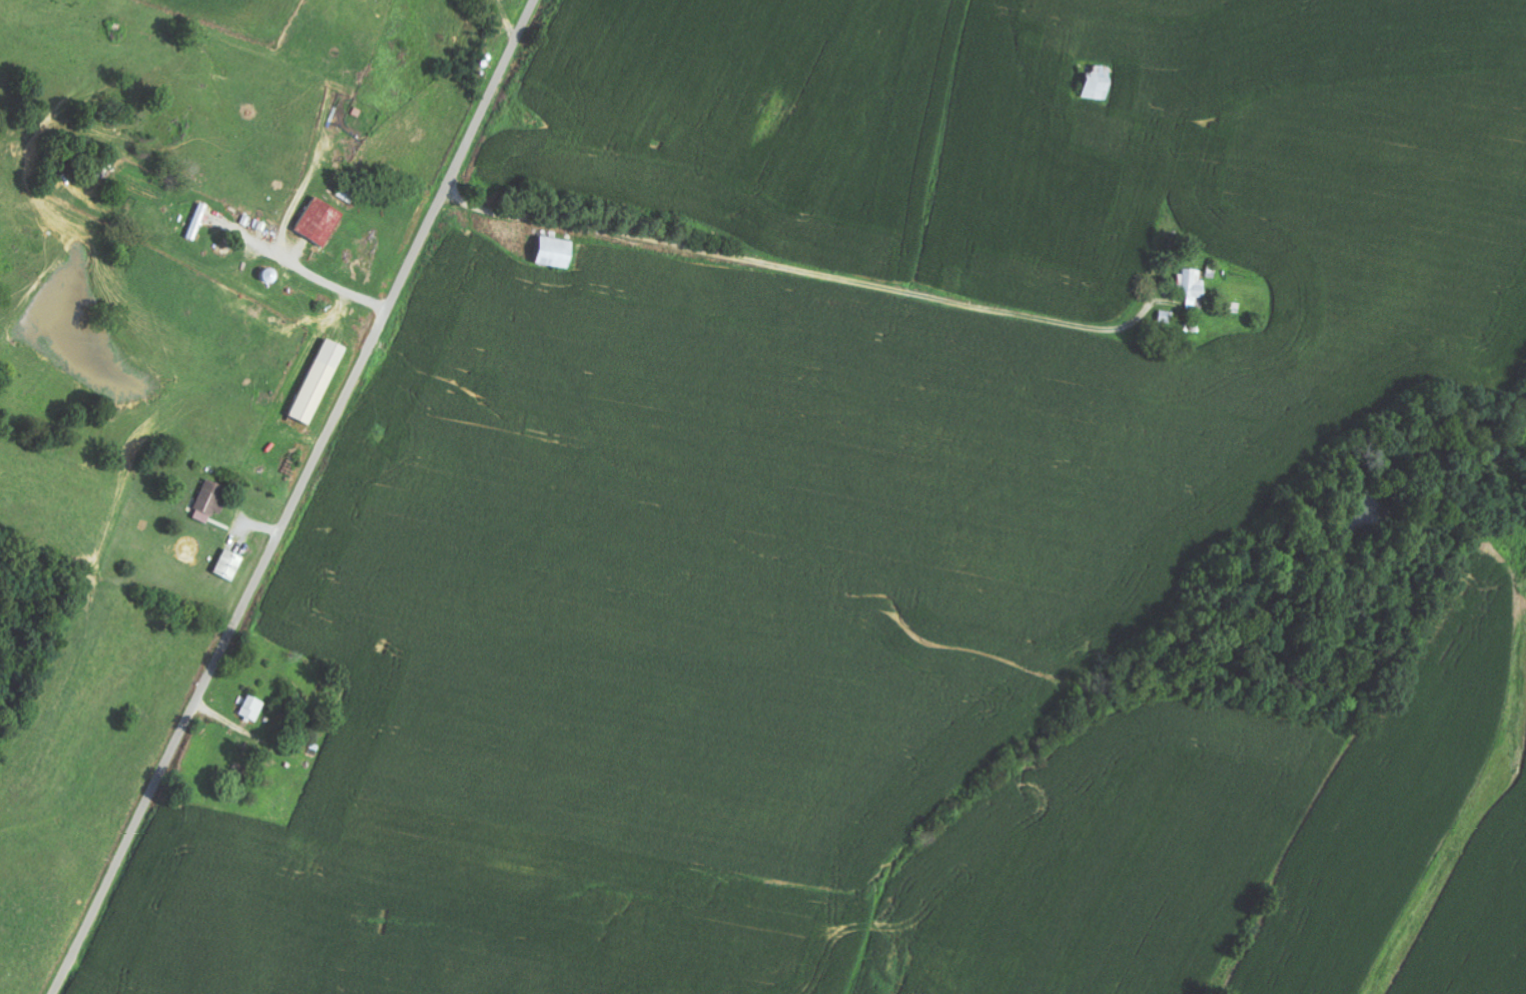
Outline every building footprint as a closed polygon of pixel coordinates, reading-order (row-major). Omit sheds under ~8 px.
[(1110,100),(1112,67),(1090,66),(1088,99),(1110,100)] [(345,216),(318,197),(296,230),(323,248),(345,216)] [(571,269),(573,241),(540,239),(539,266),(571,269)] [(1182,297),(1193,298),(1193,299),(1206,299),(1207,282),(1202,282),(1202,270),(1183,270),(1182,297)] [(291,418),(312,427),(347,349),(326,339),(291,418)] [(193,518),(209,525),(215,512),(222,515),(227,505),(219,502),(224,488),(209,481),(193,518)] [(234,582),(245,559),(227,550),(216,574),(234,582)] [(267,704),(251,696),(241,715),(257,723),(267,704)]
